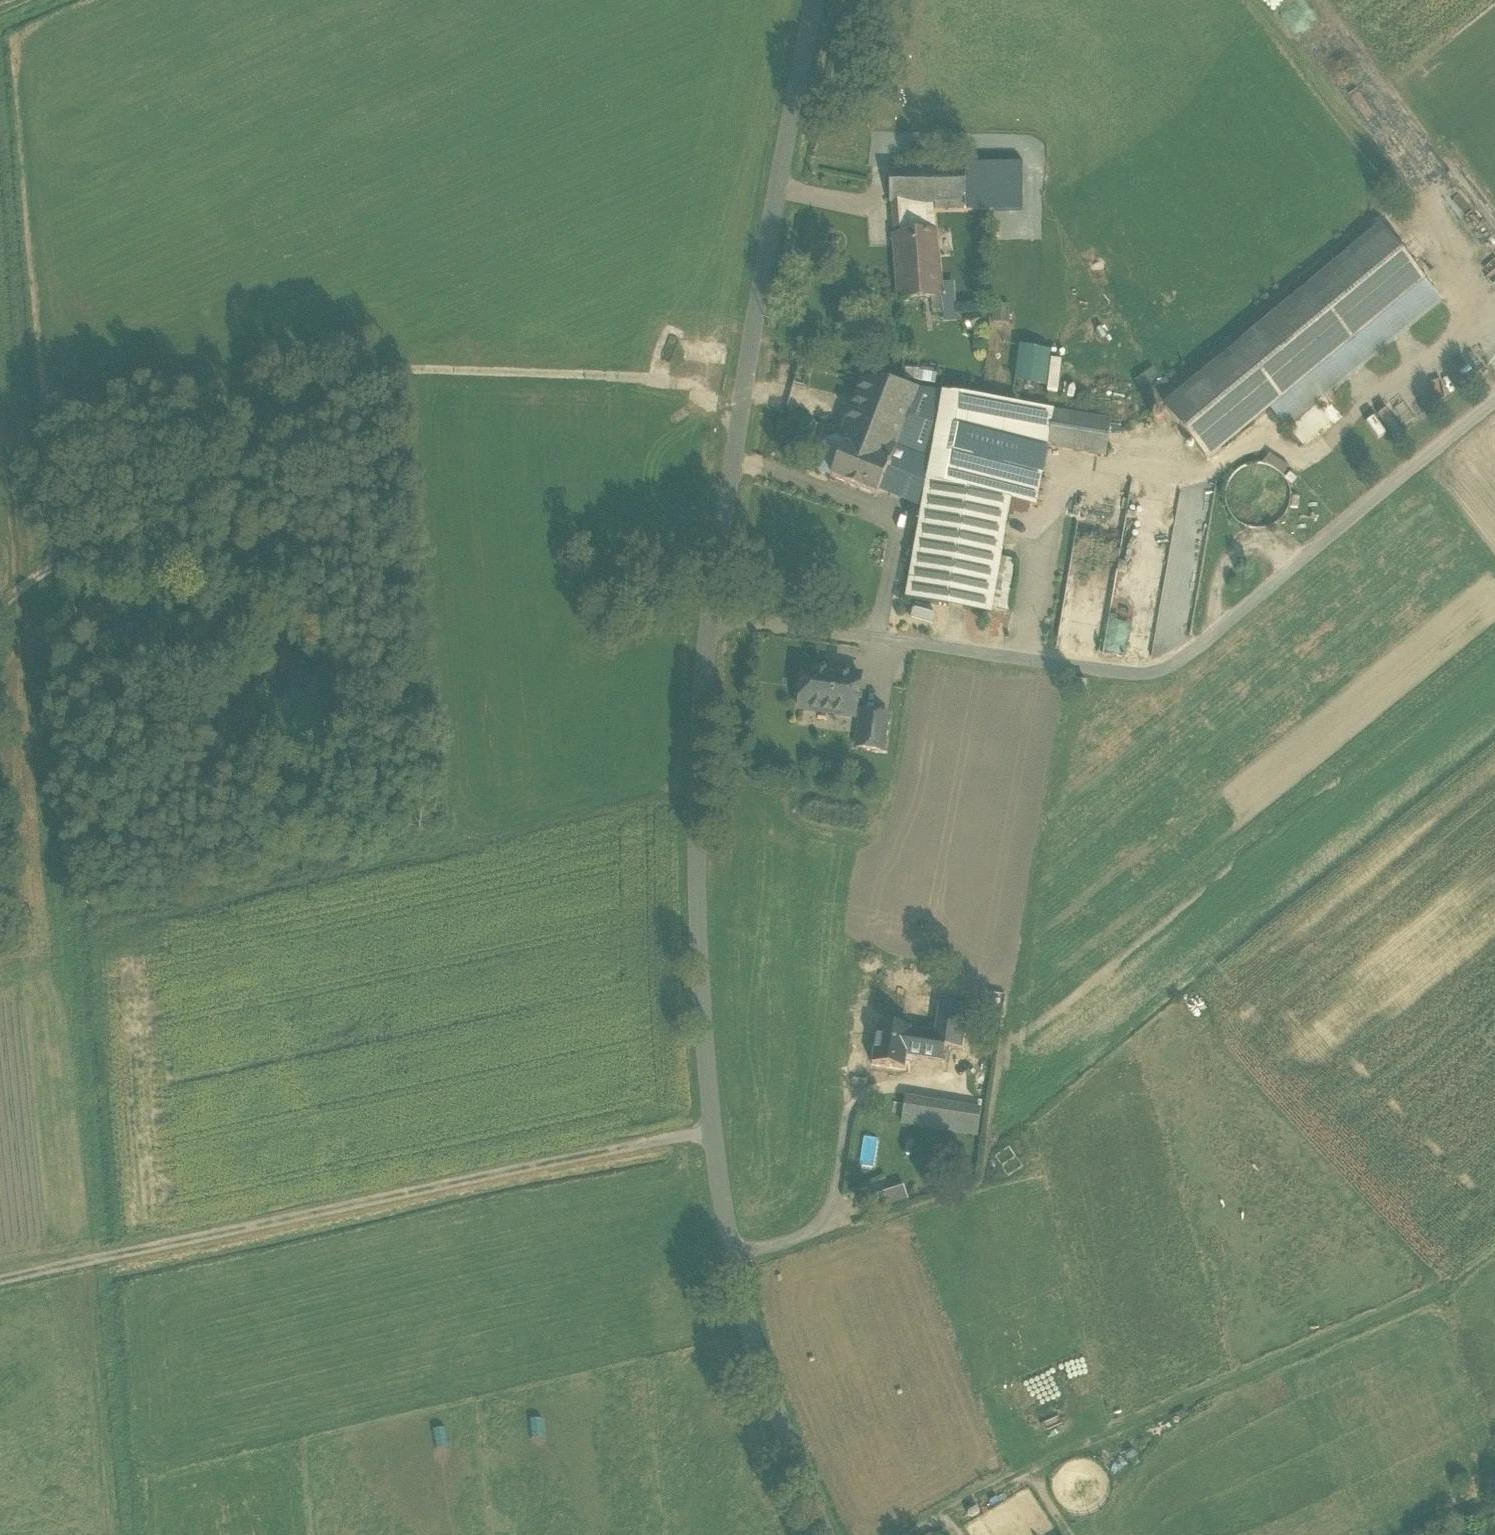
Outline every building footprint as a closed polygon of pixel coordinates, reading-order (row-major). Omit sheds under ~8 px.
[(965,166),(889,166),(890,204),(891,204),(934,204),(966,203),(965,168),(965,166)] [(1023,170),(965,168),(966,203),(934,204),(934,212),(992,211),(993,217),(1009,217),(1008,197),(1008,176),(1023,176),(1023,170)] [(1023,197),(1023,176),(1008,176),(1008,197),(1023,197)] [(934,204),(891,204),(894,237),(936,233),(934,212),(934,204)] [(1380,230),(1165,409),(1207,459),(1422,280),(1380,230)] [(936,233),(894,237),(896,272),(907,271),(907,276),(940,273),(936,233)] [(940,273),(907,276),(907,271),(896,272),(899,303),(941,298),(943,314),(954,313),(952,285),(941,286),(940,273)] [(918,392),(862,383),(843,431),(878,444),(879,441),(897,447),(918,392)] [(802,404),(802,388),(790,388),(789,403),(802,404)] [(909,453),(932,461),(943,396),(918,392),(897,447),(897,448),(909,453)] [(943,396),(932,461),(928,482),(1011,500),(1037,506),(1048,447),(1054,413),(943,396)] [(1110,422),(1054,413),(1048,447),(1105,456),(1110,422)] [(878,444),(843,431),(840,439),(847,442),(833,480),(878,496),(880,491),(890,464),(897,448),(897,447),(879,441),(878,444)] [(909,453),(897,448),(890,464),(902,469),(909,453)] [(902,469),(892,496),(924,508),(928,482),(932,461),(909,453),(902,469)] [(890,464),(880,491),(892,496),(902,469),(890,464)] [(1288,509),(1291,496),(1288,484),(1281,473),(1270,466),(1257,464),(1245,467),(1234,474),(1227,485),(1225,497),(1227,510),(1235,520),(1246,527),(1258,529),(1271,527),(1281,519),(1288,509)] [(1128,480),(1085,473),(1061,632),(1104,638),(1128,480)] [(991,614),(1011,500),(928,482),(924,508),(908,600),(991,614)] [(1174,487),(1139,482),(1116,640),(1151,645),(1174,487)] [(1219,484),(1187,489),(1163,647),(1198,620),(1219,484)] [(839,672),(827,670),(826,673),(805,670),(799,709),(855,717),(861,677),(839,675),(839,672)] [(888,716),(862,712),(857,748),(883,752),(888,716)] [(912,1028),(879,1023),(873,1063),(907,1068),(909,1052),(919,1054),(918,1057),(944,1061),(948,1036),(912,1031),(912,1028)] [(945,1105),(908,1100),(905,1123),(941,1129),(945,1105)] [(983,1111),(945,1105),(941,1129),(979,1135),(983,1111)] [(869,1164),(872,1141),(864,1140),(861,1163),(869,1164)] [(881,1206),(877,1191),(889,1188),(887,1179),(856,1185),(861,1210),(881,1206)] [(883,1205),(907,1198),(903,1185),(879,1192),(883,1205)]
